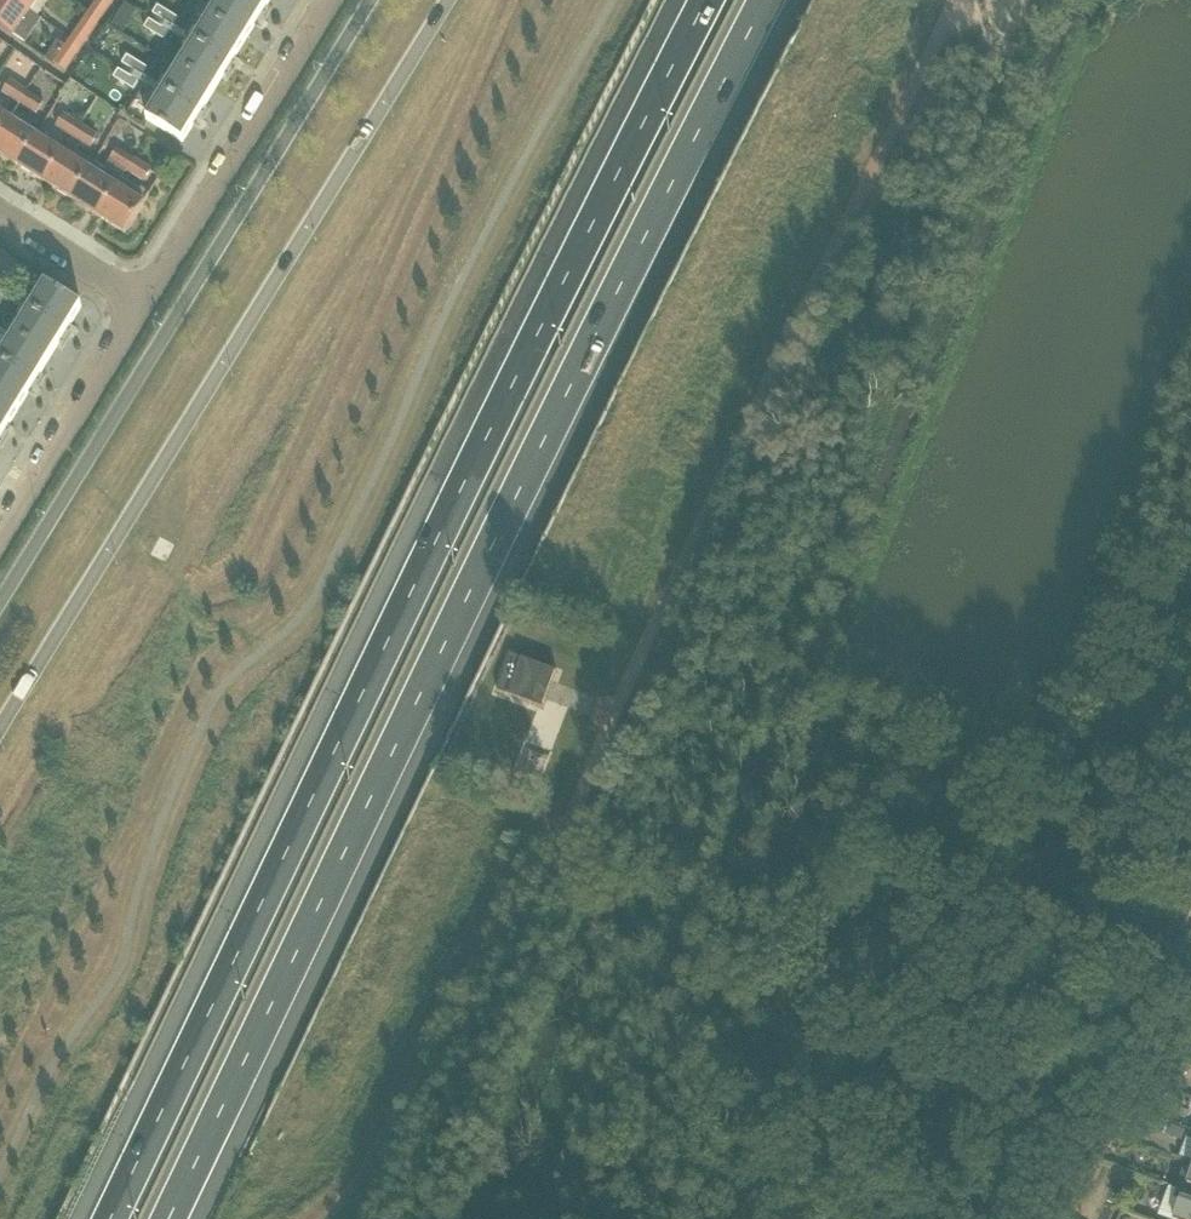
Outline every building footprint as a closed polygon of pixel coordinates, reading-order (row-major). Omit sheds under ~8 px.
[(15,35),(31,12),(14,0),(0,0),(0,26),(15,35)] [(31,12),(38,16),(49,0),(14,0),(31,12)] [(116,0),(97,0),(87,14),(100,23),(116,0)] [(261,15),(270,0),(222,0),(210,19),(245,40),(261,15)] [(158,6),(153,14),(167,22),(172,14),(158,6)] [(83,47),(100,23),(87,14),(71,39),(83,47)] [(164,28),(159,36),(165,40),(179,18),(172,14),(167,22),(164,28)] [(214,91),(230,65),(245,40),(210,19),(179,69),(214,91)] [(150,20),(145,28),(159,36),(164,28),(150,20)] [(67,71),(83,47),(71,39),(55,62),(67,71)] [(128,56),(123,64),(136,72),(141,64),(128,56)] [(133,78),(128,86),(134,90),(148,68),(141,64),(136,72),(133,78)] [(148,120),(183,141),(214,91),(179,69),(148,120)] [(119,70),(114,78),(128,86),(133,78),(119,70)] [(3,92),(20,102),(28,91),(28,89),(11,79),(3,92)] [(45,101),(28,91),(20,102),(38,113),(45,101)] [(64,112),(56,126),(74,137),(81,123),(64,112)] [(9,119),(0,113),(0,134),(9,119)] [(36,136),(9,119),(0,134),(0,154),(18,165),(36,136)] [(81,123),(74,137),(91,148),(99,134),(81,123)] [(45,182),(63,153),(36,136),(18,165),(45,182)] [(69,144),(64,153),(63,153),(45,182),(72,199),(90,170),(96,161),(69,144)] [(117,147),(109,160),(127,171),(135,158),(117,147)] [(135,158),(127,171),(144,182),(152,169),(135,158)] [(123,178),(127,171),(109,160),(105,167),(123,178)] [(117,187),(90,170),(72,199),(99,216),(117,187)] [(126,233),(144,204),(151,194),(123,178),(117,187),(99,216),(126,233)] [(0,308),(14,286),(7,282),(2,290),(0,294),(0,308)] [(15,336),(50,357),(81,307),(46,285),(15,336)] [(35,382),(50,357),(15,336),(0,360),(0,395),(19,407),(35,382)] [(4,432),(19,407),(0,395),(0,439),(4,432)] [(543,709),(546,700),(557,672),(511,655),(498,692),(543,709)] [(1190,904),(1190,900),(1182,897),(1177,910),(1187,914),(1190,904)] [(1097,1156),(1109,1160),(1111,1151),(1099,1147),(1097,1156)] [(1189,1182),(1182,1179),(1179,1187),(1175,1197),(1182,1200),(1182,1199),(1190,1202),(1190,1176),(1189,1182)] [(1175,1218),(1190,1218),(1190,1202),(1182,1199),(1182,1200),(1175,1218)]
